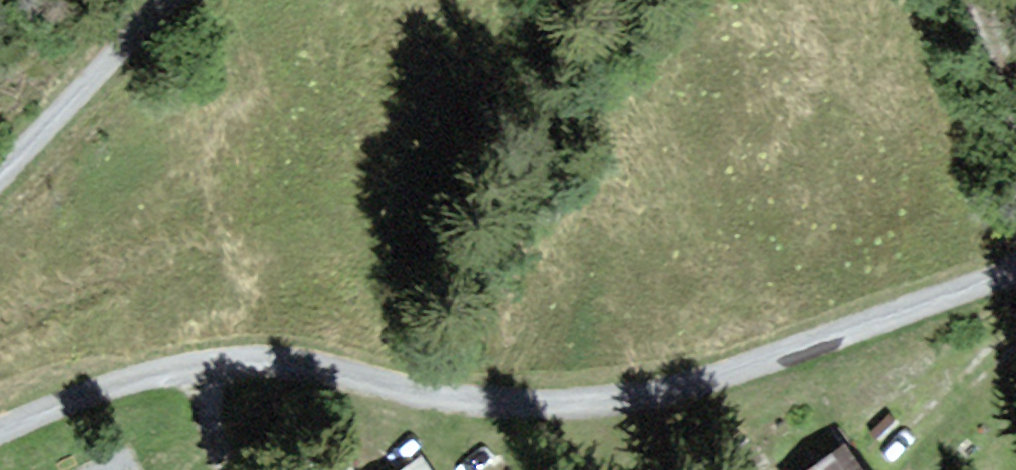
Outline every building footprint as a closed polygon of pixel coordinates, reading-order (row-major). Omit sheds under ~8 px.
[(829,435),(779,469),(855,469),(829,435)] [(409,450),(376,469),(421,469),(409,450)]
